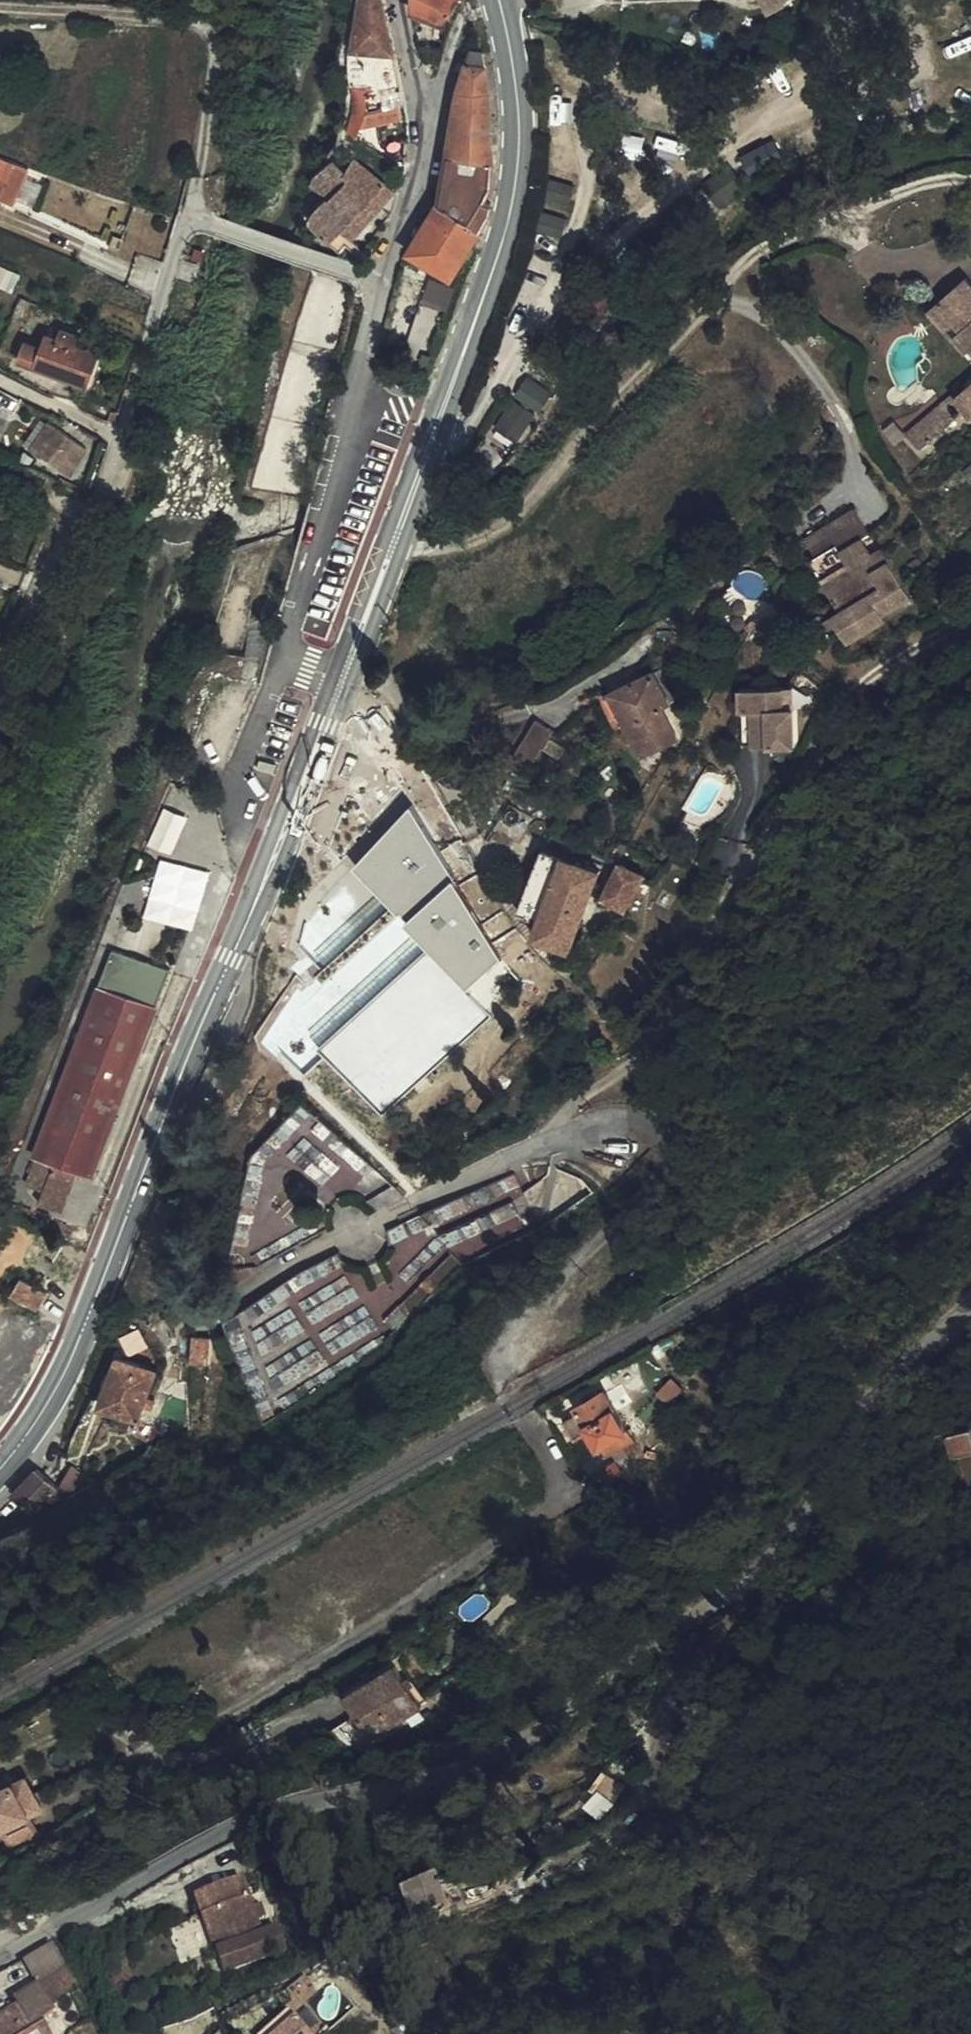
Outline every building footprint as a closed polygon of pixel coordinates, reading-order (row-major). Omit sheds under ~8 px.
[(401,103),(378,0),(357,0),(352,54),(348,54),(346,84),(351,85),(345,133),(352,138),(365,111),(401,103)] [(461,0),(415,0),(414,8),(451,29),(461,0)] [(766,16),(782,9),(778,0),(758,0),(766,16)] [(782,9),(786,18),(808,9),(804,0),(778,0),(782,9)] [(483,65),(482,55),(470,54),(461,86),(455,104),(437,205),(427,223),(458,244),(469,227),(479,234),(487,221),(490,209),(481,203),(490,188),(491,167),(488,116),(486,86),(483,65)] [(385,212),(401,194),(361,158),(354,172),(342,161),(316,192),(327,203),(318,218),(321,228),(341,242),(351,230),(362,239),(373,226),(362,217),(374,203),(385,212)] [(38,185),(46,165),(32,160),(24,178),(38,185)] [(726,166),(706,182),(718,197),(737,182),(726,166)] [(24,178),(18,194),(32,201),(38,185),(24,178)] [(551,181),(546,200),(567,206),(572,187),(551,181)] [(373,226),(385,212),(374,203),(362,217),(373,226)] [(543,214),(538,231),(560,237),(565,220),(543,214)] [(458,244),(427,223),(409,254),(450,281),(479,234),(469,227),(458,244)] [(589,285),(562,316),(565,319),(592,288),(589,285)] [(944,308),(960,328),(964,325),(970,333),(965,338),(970,345),(970,286),(944,308)] [(600,295),(560,340),(572,350),(584,335),(580,332),(607,301),(600,295)] [(580,332),(584,335),(611,304),(607,301),(580,332)] [(944,308),(936,314),(970,356),(970,345),(965,338),(970,333),(964,325),(960,328),(944,308)] [(32,365),(73,382),(85,354),(73,348),(77,336),(59,329),(56,339),(44,335),(39,347),(23,341),(16,360),(31,367),(32,365)] [(409,366),(412,359),(392,349),(390,358),(409,366)] [(85,354),(73,382),(83,387),(94,358),(85,354)] [(872,357),(865,362),(870,368),(877,363),(872,357)] [(494,419),(514,440),(558,396),(538,376),(494,419)] [(970,394),(970,392),(969,389),(914,435),(929,454),(957,430),(950,421),(957,417),(951,410),(963,401),(970,394)] [(960,420),(957,417),(950,421),(957,430),(970,418),(970,412),(960,420)] [(72,471),(78,461),(67,454),(75,440),(46,423),(31,451),(41,457),(43,454),(72,471)] [(67,454),(78,461),(87,446),(75,440),(67,454)] [(867,546),(876,542),(881,539),(866,513),(817,543),(828,561),(848,549),(852,556),(867,546)] [(691,533),(685,539),(690,544),(696,538),(691,533)] [(885,559),(876,542),(867,546),(877,563),(885,559)] [(877,563),(867,546),(852,556),(848,549),(828,561),(821,565),(852,617),(843,621),(858,647),(897,625),(894,619),(923,603),(894,553),(885,559),(877,563)] [(665,672),(621,693),(651,759),(690,741),(676,708),(680,705),(665,672)] [(752,689),(753,711),(764,710),(766,745),(766,747),(803,745),(802,738),(806,739),(805,709),(795,709),(794,687),(752,689)] [(804,687),(794,687),(795,709),(805,709),(804,687)] [(764,710),(753,711),(755,746),(766,745),(764,710)] [(561,732),(546,722),(521,758),(537,769),(561,732)] [(502,829),(509,834),(513,830),(527,835),(536,817),(518,805),(502,829)] [(325,1058),(382,1114),(490,1018),(463,992),(499,960),(407,811),(352,870),(388,914),(306,985),(294,976),(257,1038),(303,1076),(325,1058)] [(527,835),(532,836),(542,821),(536,817),(527,835)] [(513,830),(509,834),(526,845),(532,836),(527,835),(513,830)] [(552,850),(531,903),(554,912),(574,859),(552,850)] [(554,912),(586,925),(608,872),(594,867),(574,859),(554,912)] [(608,872),(610,867),(597,861),(594,867),(608,872)] [(649,877),(628,865),(610,900),(630,911),(649,877)] [(531,903),(527,914),(550,923),(554,912),(531,903)] [(554,912),(550,923),(545,937),(576,951),(586,925),(554,912)] [(43,1201),(66,1209),(78,1175),(71,1172),(74,1164),(96,1171),(154,1013),(94,990),(37,1153),(41,1155),(34,1175),(43,1178),(40,1185),(47,1188),(43,1201)] [(43,1178),(34,1175),(31,1183),(40,1185),(43,1178)] [(517,1175),(380,1224),(403,1286),(398,1288),(400,1292),(541,1241),(517,1175)] [(18,1292),(21,1294),(31,1276),(29,1275),(18,1292)] [(31,1276),(21,1294),(43,1307),(54,1291),(31,1276)] [(336,1334),(321,1336),(324,1358),(339,1357),(336,1334)] [(208,1368),(210,1341),(191,1340),(190,1367),(208,1368)] [(162,1368),(128,1355),(110,1404),(145,1417),(162,1368)] [(603,1393),(578,1408),(580,1413),(564,1423),(575,1442),(591,1433),(607,1459),(632,1445),(603,1393)] [(148,1427),(151,1420),(150,1418),(142,1425),(148,1427)] [(138,1428),(151,1446),(163,1436),(151,1420),(148,1427),(142,1425),(138,1428)] [(955,1431),(970,1484),(970,1427),(955,1431)] [(66,1487),(65,1488),(70,1494),(100,1479),(78,1462),(66,1487)] [(19,1494),(37,1511),(41,1507),(70,1494),(43,1468),(19,1494)] [(398,1661),(347,1692),(372,1732),(423,1702),(398,1661)] [(354,1713),(332,1726),(351,1746),(368,1736),(354,1713)] [(609,1768),(585,1803),(604,1817),(629,1781),(609,1768)] [(14,1786),(11,1780),(0,1785),(0,1833),(30,1819),(14,1786)] [(14,1786),(30,1819),(43,1813),(27,1780),(14,1786)] [(10,1860),(38,1846),(33,1838),(5,1850),(10,1860)] [(238,1882),(207,1894),(215,1915),(207,1918),(220,1950),(215,1953),(223,1974),(287,1949),(277,1927),(261,1932),(256,1921),(251,1910),(238,1882)] [(434,1885),(400,1899),(411,1922),(443,1908),(434,1885)] [(215,1915),(207,1894),(193,1899),(215,1953),(220,1950),(207,1918),(215,1915)] [(258,1908),(251,1910),(256,1921),(262,1919),(258,1908)] [(81,1993),(70,1971),(37,1990),(51,2011),(81,1993)] [(37,1990),(12,2005),(16,2012),(0,2022),(0,2033),(49,2033),(44,2025),(55,2017),(51,2011),(37,1990)] [(261,2033),(309,2033),(290,2011),(261,2033)]
